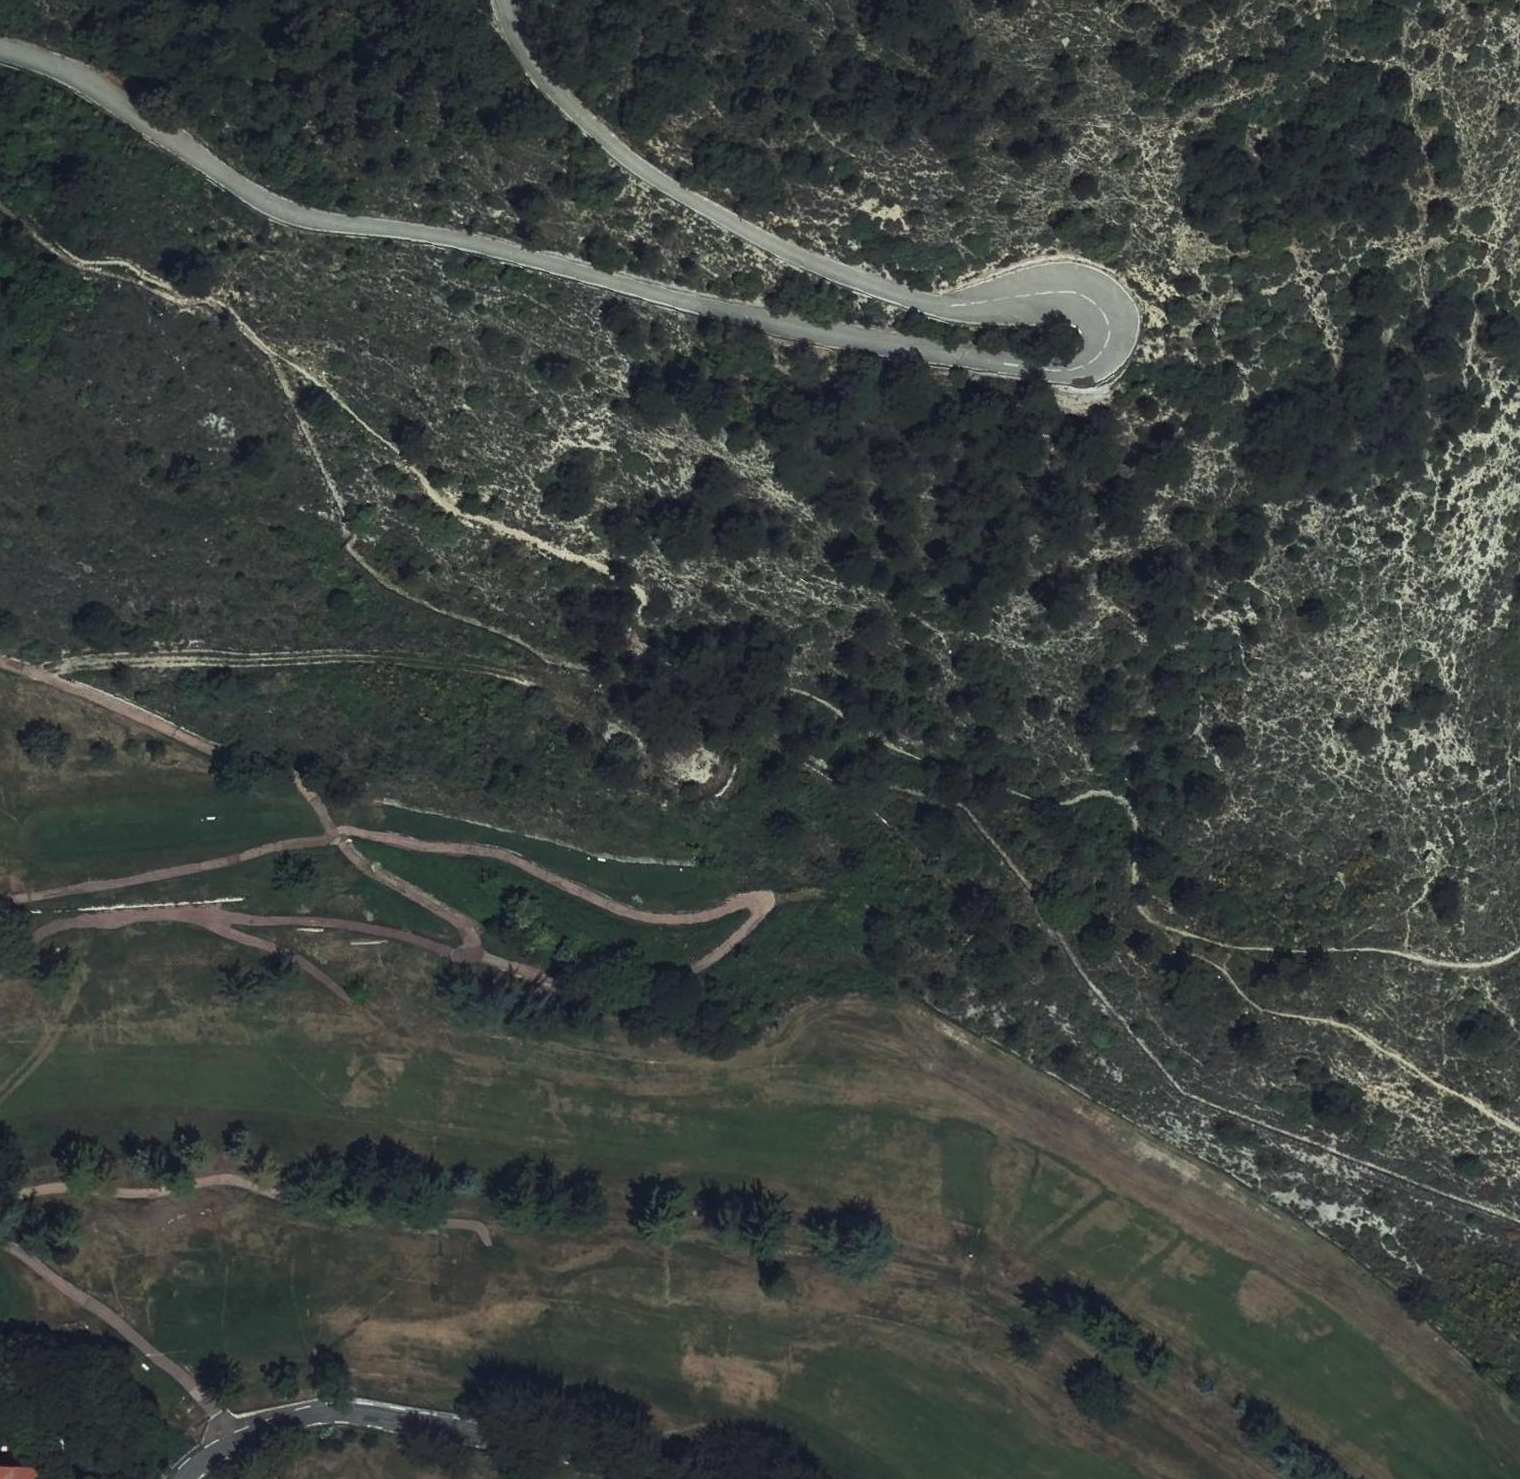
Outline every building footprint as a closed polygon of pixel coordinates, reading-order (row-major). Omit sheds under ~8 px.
[(17,1478),(16,1468),(0,1467),(0,1478),(17,1478)]
